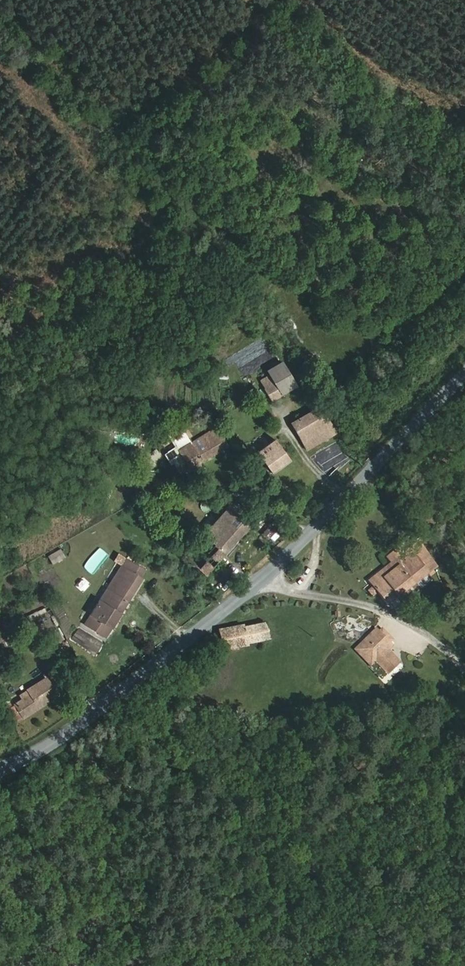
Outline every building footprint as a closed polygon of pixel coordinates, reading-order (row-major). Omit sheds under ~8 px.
[(299,397),(283,371),(269,379),(271,383),(253,395),(267,416),(299,397)] [(225,411),(229,418),(234,416),(235,417),(246,410),(240,400),(225,411)] [(320,412),(300,422),(303,427),(293,432),(308,459),(337,442),(320,412)] [(174,473),(181,485),(229,456),(219,437),(191,455),(183,440),(171,447),(179,461),(168,467),(172,474),(174,473)] [(262,443),(255,447),(260,455),(254,459),(272,484),(289,471),(276,452),(271,455),(262,443)] [(121,471),(134,473),(134,465),(122,464),(121,471)] [(121,471),(120,477),(133,479),(134,473),(121,471)] [(235,513),(186,567),(207,585),(257,529),(254,525),(257,522),(252,517),(249,520),(240,514),(235,513)] [(269,525),(264,533),(274,539),(279,531),(269,525)] [(422,552),(413,559),(431,584),(440,577),(422,552)] [(431,584),(413,559),(371,590),(376,596),(371,599),(375,605),(379,601),(389,615),(431,584)] [(137,587),(142,580),(136,575),(131,581),(124,578),(121,583),(86,635),(107,649),(123,626),(111,619),(120,607),(130,614),(145,591),(137,587)] [(303,583),(298,578),(289,586),(294,592),(303,583)] [(92,605),(88,609),(93,613),(97,610),(92,605)] [(111,619),(123,626),(130,614),(120,607),(111,619)] [(271,651),(268,635),(246,639),(245,637),(222,641),(225,662),(248,657),(248,655),(271,651)] [(374,657),(376,640),(356,658),(370,673),(378,665),(379,657),(374,657)] [(389,655),(376,640),(374,657),(379,657),(378,665),(389,655)] [(18,716),(25,729),(40,720),(60,709),(50,692),(31,702),(34,707),(18,716)]
